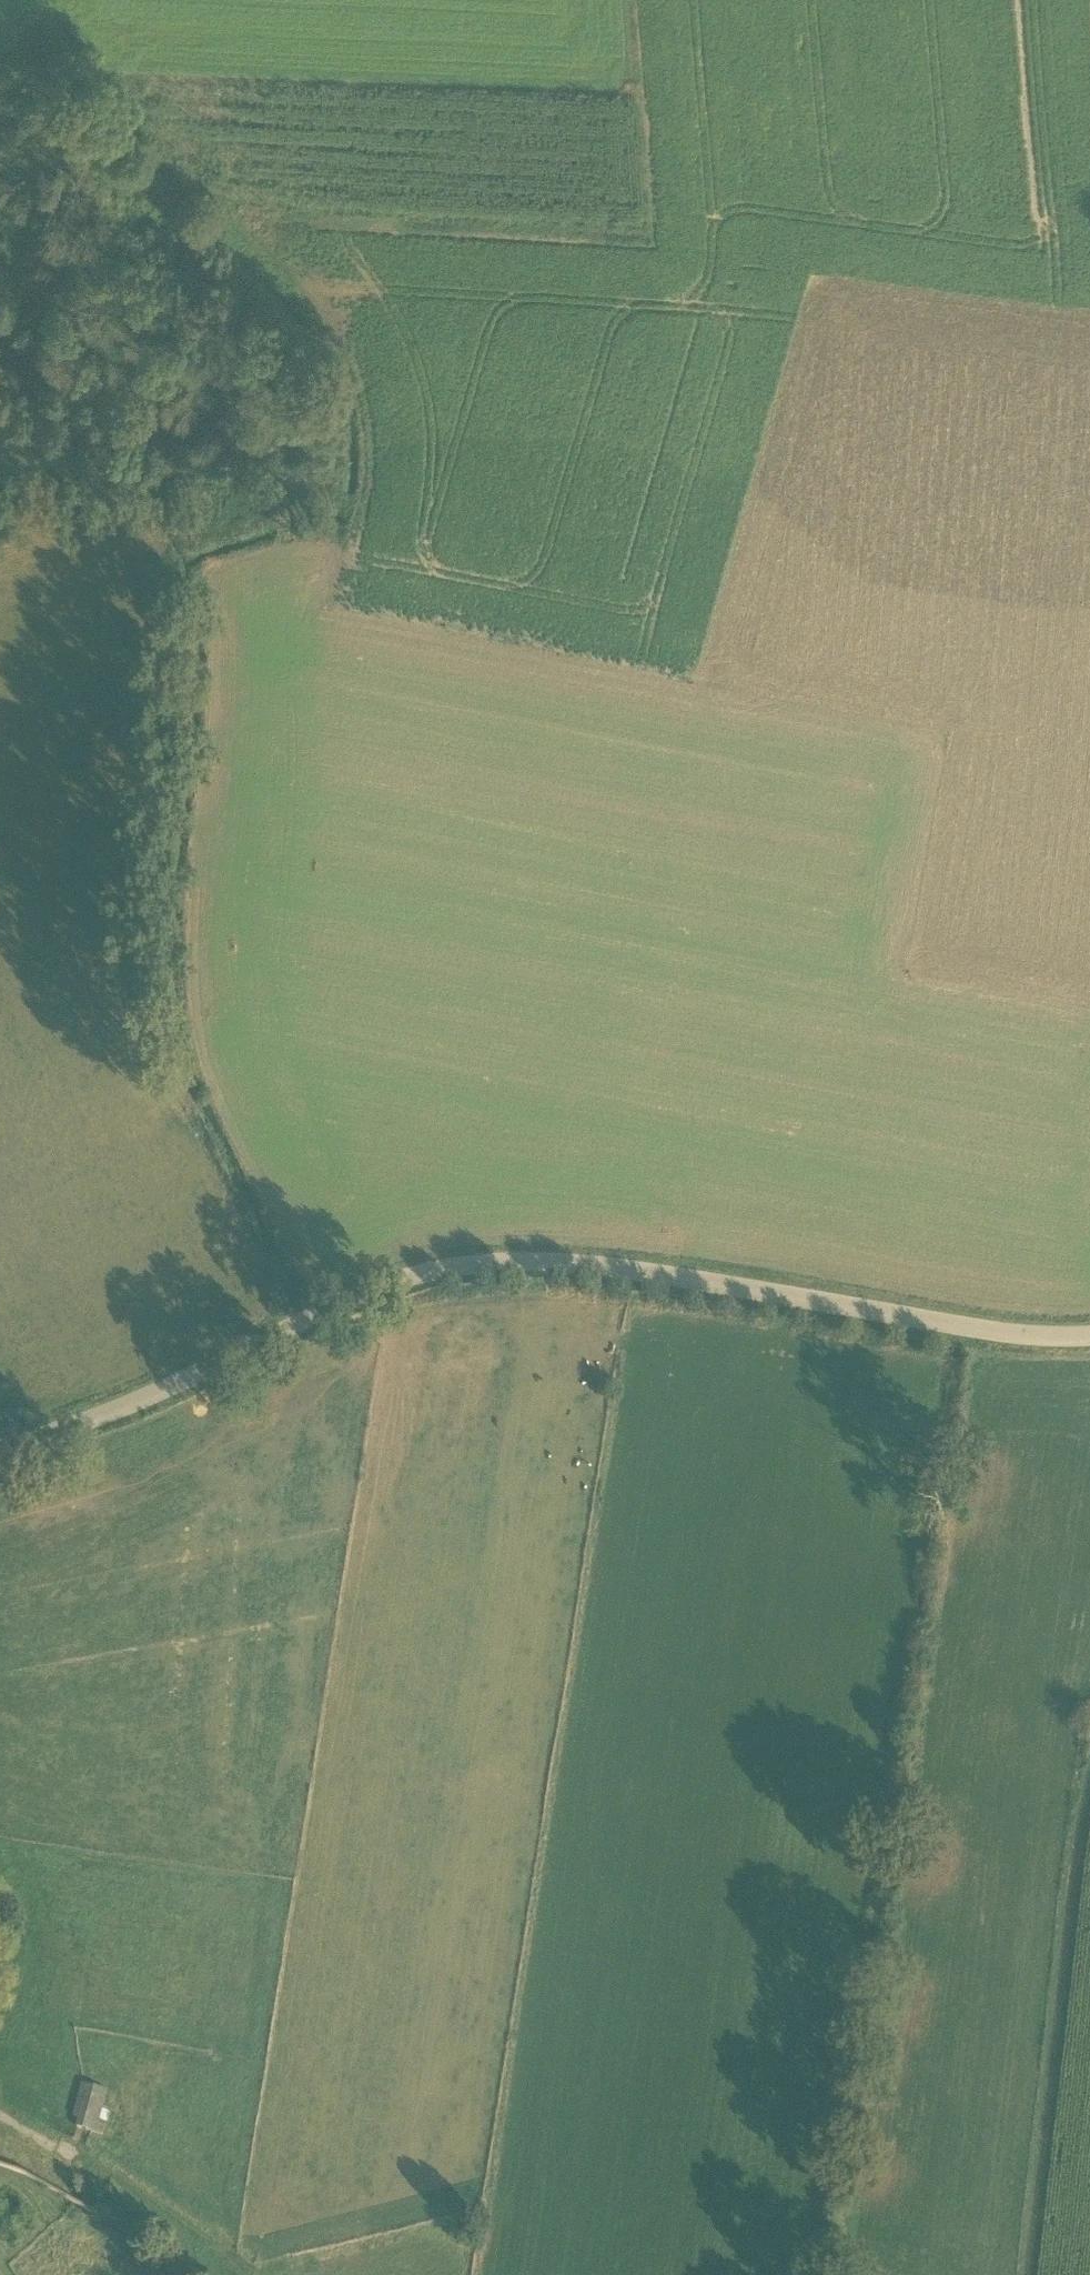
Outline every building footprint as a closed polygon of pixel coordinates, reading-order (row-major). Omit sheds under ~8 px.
[(105,2135),(108,2123),(101,2122),(109,2091),(81,2084),(73,2117),(78,2118),(76,2128),(105,2135)]
